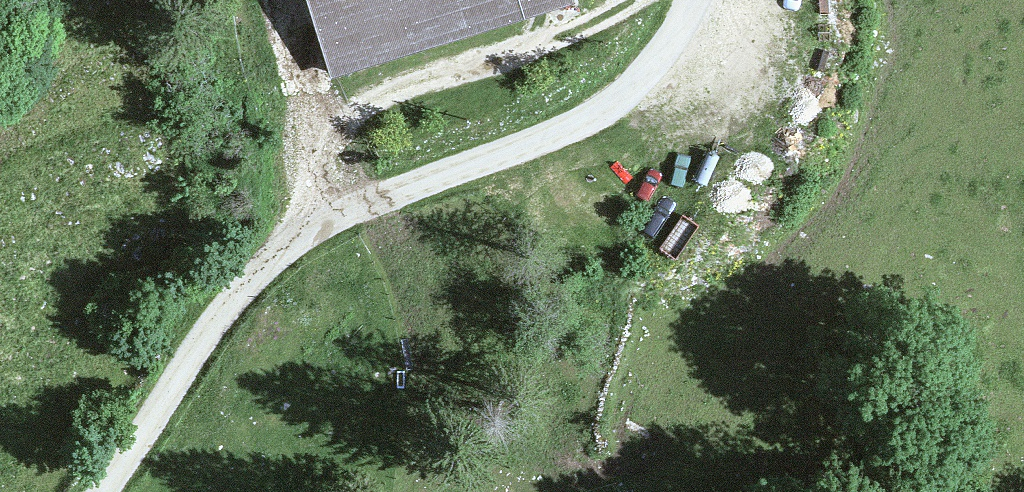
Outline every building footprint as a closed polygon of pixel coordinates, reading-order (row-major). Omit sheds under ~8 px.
[(380,60),(592,0),(363,0),(380,60)]
